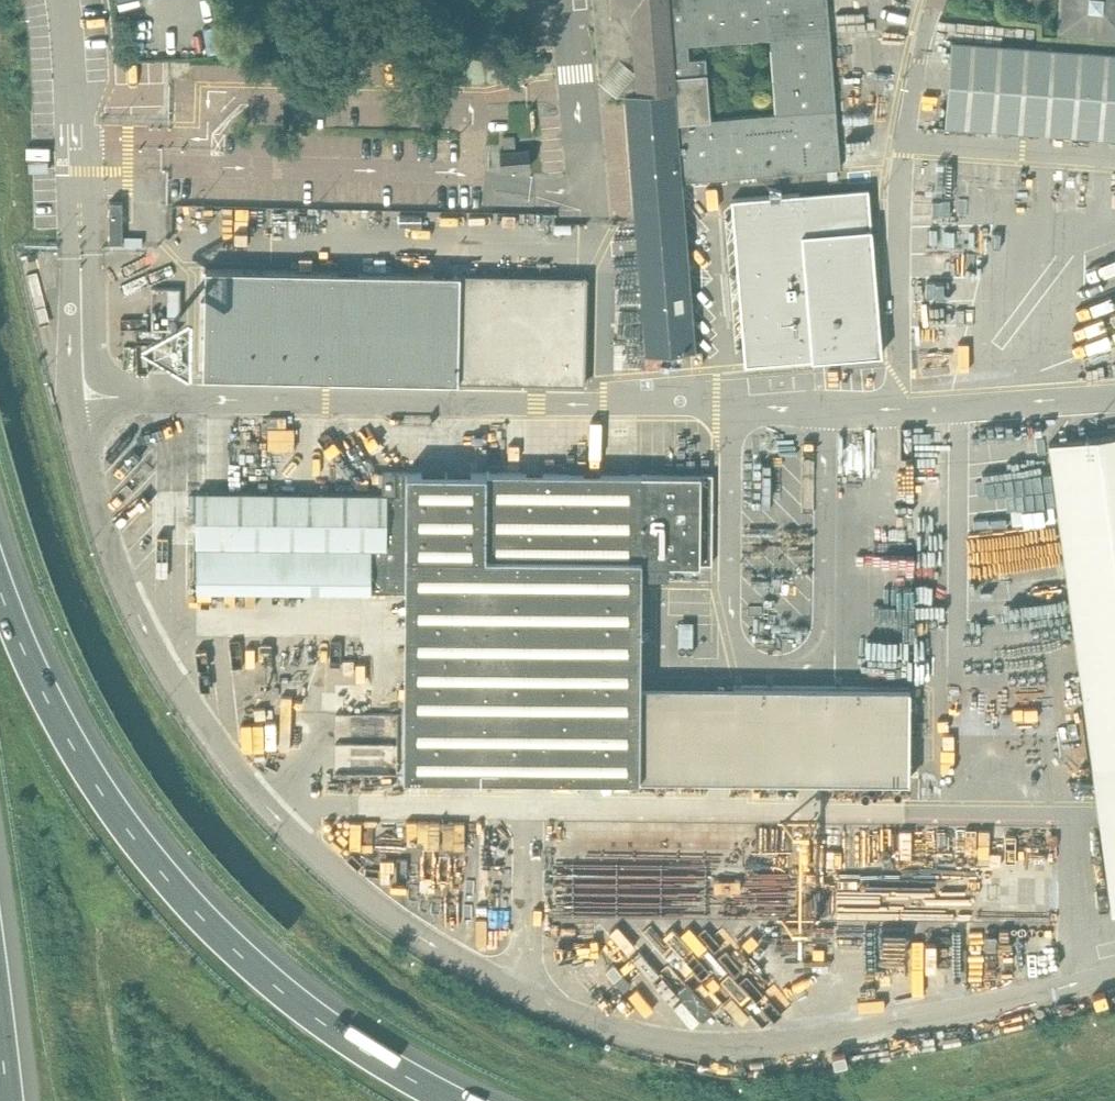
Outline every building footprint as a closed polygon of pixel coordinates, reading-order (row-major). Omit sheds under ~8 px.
[(1114,36),(1114,0),(1063,0),(1061,33),(1114,36)] [(948,39),(942,124),(1114,136),(1114,51),(948,39)] [(503,135),(504,146),(515,146),(514,134),(503,135)] [(530,166),(529,149),(500,151),(501,168),(530,166)] [(800,193),(735,198),(748,364),(813,358),(813,355),(823,354),(823,358),(877,353),(864,192),(800,197),(800,193)] [(122,241),(122,201),(109,201),(109,241),(122,241)] [(234,268),(231,375),(585,382),(587,275),(234,268)] [(297,448),(298,424),(270,423),(269,446),(297,448)] [(1111,912),(1114,911),(1114,429),(1047,438),(1111,912)] [(197,492),(197,545),(371,547),(370,591),(405,592),(404,778),(909,782),(909,772),(910,687),(828,686),(799,686),(762,685),(741,685),(734,685),(733,706),(639,705),(639,684),(640,575),(669,575),(669,562),(712,562),(712,474),(382,471),(382,493),(197,492)] [(385,770),(385,756),(337,757),(337,771),(385,770)] [(580,978),(596,995),(614,979),(633,999),(644,989),(655,1001),(663,993),(645,974),(636,983),(621,967),(612,976),(598,961),(580,978)] [(806,1020),(820,1010),(796,974),(781,984),(806,1020)]
